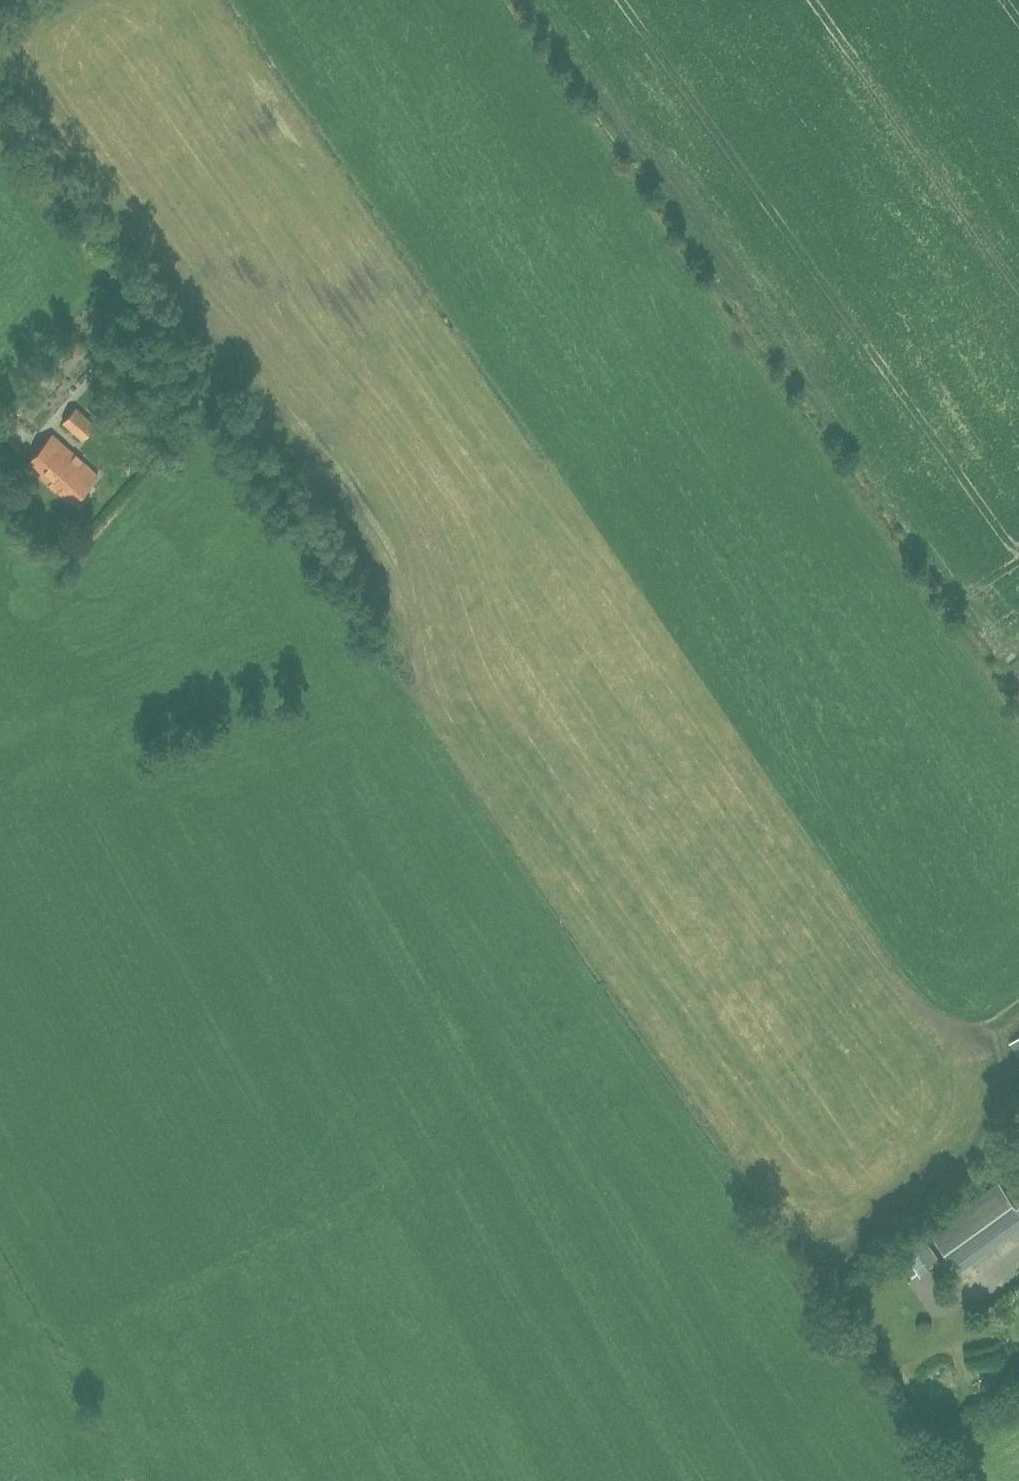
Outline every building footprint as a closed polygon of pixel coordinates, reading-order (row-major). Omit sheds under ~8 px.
[(84,441),(98,426),(77,407),(63,422),(84,441)] [(73,504),(99,475),(53,434),(27,463),(73,504)] [(1010,1043),(1018,1056),(1018,1037),(1010,1043)] [(998,1181),(928,1231),(956,1270),(1018,1225),(1018,1179),(1004,1190),(998,1181)]
